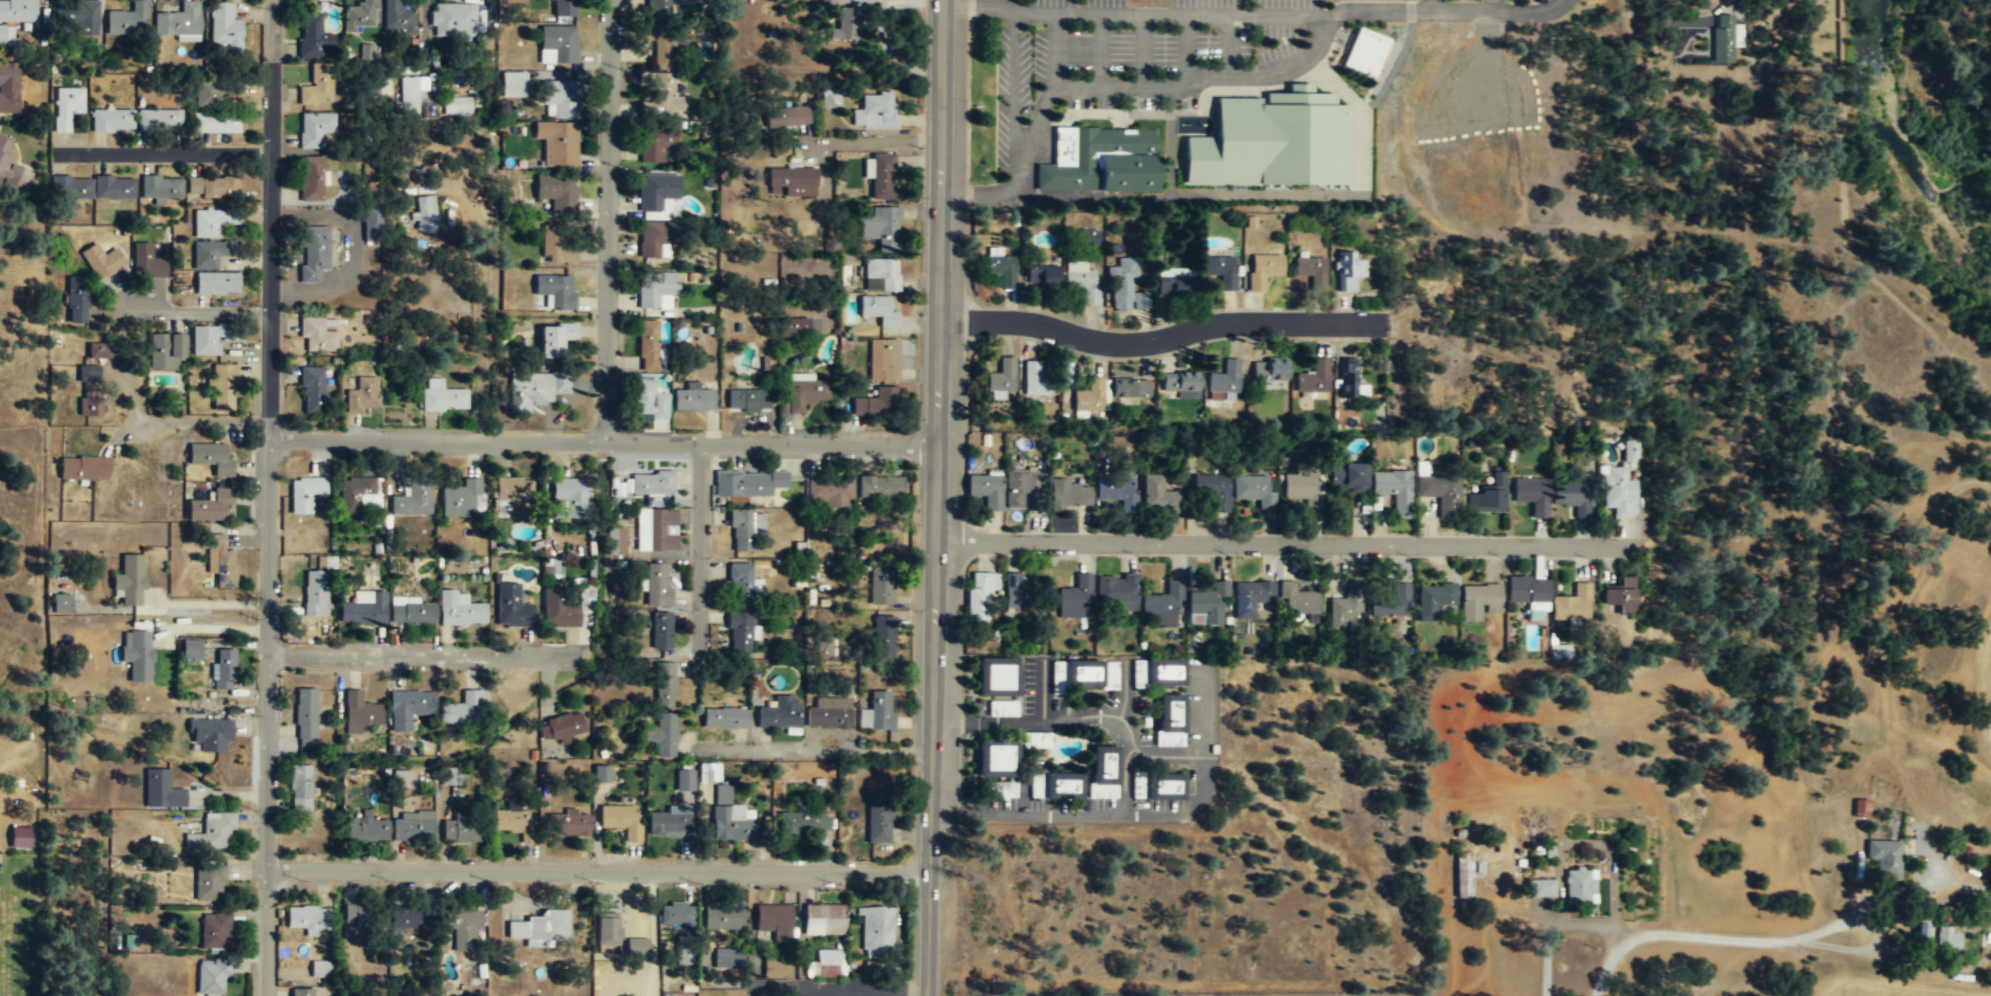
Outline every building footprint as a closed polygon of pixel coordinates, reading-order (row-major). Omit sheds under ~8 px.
[(36,21),(36,0),(0,0),(0,21),(36,21)] [(107,33),(146,34),(147,0),(131,0),(131,11),(107,11),(107,33)] [(376,30),(376,0),(360,0),(360,5),(344,5),(344,30),(376,30)] [(401,10),(401,0),(384,0),(384,32),(415,32),(415,10),(401,10)] [(551,17),(576,17),(576,0),(551,0),(551,17)] [(671,0),(647,0),(647,20),(670,20),(671,0)] [(98,1),(58,1),(58,27),(98,27),(98,1)] [(199,41),(200,1),(181,1),(181,12),(155,12),(154,33),(176,34),(176,41),(199,41)] [(242,19),(231,19),(232,3),(211,2),(211,47),(241,48),(242,19)] [(476,34),(476,4),(431,4),(431,34),(476,34)] [(859,8),(837,8),(837,42),(859,42),(859,8)] [(299,58),(323,58),(323,48),(334,47),(334,34),(321,34),(321,14),(299,14),(299,58)] [(1712,64),(1732,64),(1733,16),(1713,15),(1712,64)] [(673,23),(644,23),(645,40),(655,40),(655,69),(673,69),(673,23)] [(12,42),(12,26),(0,26),(0,42),(12,42)] [(541,27),(541,52),(557,52),(557,63),(577,63),(577,27),(541,27)] [(1388,39),(1355,28),(1342,67),(1375,79),(1388,39)] [(18,112),(18,63),(0,63),(0,112),(18,112)] [(529,97),(528,72),(502,73),(503,98),(529,97)] [(687,110),(687,96),(675,96),(675,72),(657,73),(658,110),(687,110)] [(311,85),(299,85),(299,105),(331,105),(331,74),(311,74),(311,85)] [(427,88),(428,79),(400,78),(400,113),(418,113),(419,87),(427,88)] [(544,118),(577,118),(577,82),(544,82),(544,118)] [(195,108),(221,108),(221,84),(195,84),(195,108)] [(1348,185),(1348,105),(1335,105),(1335,94),(1312,94),(1312,85),(1289,84),(1289,93),(1265,93),(1265,99),(1215,98),(1215,136),(1184,136),(1184,184),(1348,185)] [(83,113),(83,88),(55,88),(55,132),(69,132),(69,113),(83,113)] [(823,106),(838,106),(838,93),(823,93),(823,106)] [(852,109),(852,128),(895,128),(895,95),(862,94),(862,109),(852,109)] [(471,98),(444,98),(444,114),(472,114),(471,98)] [(641,115),(651,115),(652,102),(642,101),(641,115)] [(767,127),(808,127),(808,108),(766,108),(767,127)] [(133,132),(133,110),(91,110),(91,132),(133,132)] [(181,110),(137,110),(137,132),(181,132),(181,110)] [(334,134),(334,114),(300,114),(300,149),(322,149),(322,134),(334,134)] [(194,134),(239,134),(239,117),(194,117),(194,134)] [(534,122),(534,140),(550,140),(550,167),(576,168),(576,122),(534,122)] [(641,161),(665,161),(666,148),(677,148),(678,126),(641,127),(641,161)] [(1157,129),(1053,127),(1053,163),(1035,163),(1035,191),(1156,193),(1157,129)] [(28,188),(28,168),(11,168),(11,138),(0,138),(0,188),(28,188)] [(872,200),(894,200),(894,154),(867,154),(867,177),(872,177),(872,200)] [(323,157),(300,157),(300,202),(323,202),(323,157)] [(815,167),(761,167),(761,195),(815,195),(815,167)] [(640,186),(640,211),(662,212),(663,198),(680,198),(680,175),(642,174),(643,186),(640,186)] [(92,200),(92,177),(52,177),(52,200),(92,200)] [(135,177),(96,177),(96,200),(135,200),(135,177)] [(238,177),(188,178),(189,198),(238,197),(238,177)] [(575,177),(533,177),(533,200),(550,200),(550,215),(575,215),(575,177)] [(141,200),(182,200),(182,178),(141,178),(141,200)] [(411,234),(436,234),(436,197),(411,197),(411,234)] [(365,241),(384,241),(382,204),(364,205),(365,241)] [(898,253),(898,208),(873,208),(873,217),(859,217),(859,240),(876,240),(876,253),(898,253)] [(194,211),(194,238),(220,238),(220,225),(237,225),(237,211),(194,211)] [(640,221),(640,258),(660,258),(661,244),(677,244),(677,221),(640,221)] [(328,227),(300,228),(301,283),(319,283),(319,271),(328,271),(328,227)] [(541,232),(541,263),(574,264),(574,232),(541,232)] [(217,269),(217,257),(236,257),(236,242),(193,242),(193,269),(217,269)] [(80,253),(98,282),(126,265),(116,248),(104,255),(96,243),(80,253)] [(166,258),(153,258),(153,244),(134,244),(134,278),(166,278),(166,258)] [(1014,256),(1000,256),(1000,247),(986,247),(986,272),(997,272),(997,289),(1014,289),(1014,256)] [(1355,260),(1355,252),(1336,252),(1336,291),(1355,291),(1355,278),(1363,278),(1364,260),(1355,260)] [(1235,256),(1202,257),(1202,277),(1219,276),(1220,291),(1236,291),(1235,256)] [(1265,277),(1282,277),(1282,256),(1249,256),(1249,293),(1265,293),(1265,277)] [(1308,278),(1308,289),(1326,289),(1326,258),(1294,258),(1294,278),(1308,278)] [(898,259),(863,259),(863,291),(898,291),(898,259)] [(1085,261),(1065,260),(1065,289),(1081,289),(1080,307),(1095,307),(1096,270),(1085,270),(1085,261)] [(1027,265),(1027,286),(1058,286),(1058,265),(1027,265)] [(1148,292),(1135,292),(1135,265),(1111,265),(1111,311),(1148,311),(1148,292)] [(639,306),(660,307),(660,293),(679,294),(679,271),(639,270),(639,306)] [(1193,296),(1193,270),(1157,270),(1157,296),(1193,296)] [(238,272),(195,272),(195,294),(238,294),(238,272)] [(576,308),(576,290),(572,290),(572,274),(536,274),(535,293),(551,293),(551,308),(576,308)] [(68,279),(68,324),(88,324),(88,279),(68,279)] [(889,297),(860,297),(860,315),(878,315),(878,326),(898,326),(898,310),(889,310),(889,297)] [(784,338),(812,337),(811,317),(783,318),(784,338)] [(337,331),(325,331),(325,318),(300,318),(300,339),(306,339),(306,351),(337,351),(337,331)] [(640,319),(639,356),(642,356),(642,369),(659,369),(659,319),(640,319)] [(542,324),(541,356),(563,355),(563,338),(577,338),(577,322),(557,322),(557,324),(542,324)] [(192,355),(220,355),(220,340),(228,340),(228,325),(192,325),(192,355)] [(149,369),(179,369),(179,360),(184,360),(184,333),(149,333),(149,369)] [(868,380),(900,380),(900,338),(868,338),(868,380)] [(110,359),(110,343),(88,343),(88,359),(110,359)] [(1013,358),(997,358),(997,374),(985,374),(985,392),(1013,392),(1013,358)] [(1287,358),(1252,358),(1252,380),(1287,380),(1287,358)] [(1339,359),(1339,398),(1360,398),(1360,359),(1339,359)] [(1223,360),(1223,371),(1207,371),(1207,400),(1238,400),(1238,360),(1223,360)] [(1023,362),(1023,395),(1051,395),(1051,377),(1038,377),(1038,362),(1023,362)] [(1328,392),(1328,362),(1312,362),(1312,372),(1296,372),(1296,392),(1328,392)] [(236,410),(236,364),(214,364),(214,410),(236,410)] [(101,383),(101,366),(78,366),(78,383),(101,383)] [(324,413),(324,367),(302,367),(302,413),(324,413)] [(511,371),(510,410),(530,411),(531,404),(545,404),(545,400),(553,400),(553,393),(569,393),(569,371),(551,370),(551,372),(511,371)] [(1199,398),(1199,371),(1161,371),(1161,390),(1175,390),(1175,398),(1199,398)] [(1072,388),(1072,411),(1107,412),(1107,377),(1087,377),(1087,388),(1072,388)] [(1111,398),(1148,398),(1148,377),(1111,377),(1111,398)] [(378,412),(379,378),(357,378),(357,391),(346,391),(346,412),(378,412)] [(467,389),(444,389),(444,378),(423,378),(422,410),(467,411),(467,389)] [(667,417),(668,391),(654,391),(655,379),(636,379),(635,412),(651,412),(651,418),(667,417)] [(787,414),(804,414),(804,403),(829,403),(829,381),(787,381),(787,414)] [(713,390),(699,390),(699,382),(684,382),(684,390),(673,390),(673,410),(713,410),(713,390)] [(897,387),(875,387),(875,398),(851,398),(851,416),(897,416),(897,387)] [(769,389),(727,389),(727,411),(769,411),(769,389)] [(80,391),(80,416),(102,416),(102,391),(80,391)] [(1625,462),(1639,462),(1638,441),(1625,441),(1625,462)] [(230,476),(230,467),(231,459),(224,459),(223,453),(224,443),(187,443),(186,453),(187,463),(211,463),(211,475),(230,476)] [(108,476),(109,467),(109,457),(77,455),(77,458),(60,456),(60,467),(59,478),(93,480),(94,475),(108,476)] [(1330,465),(1330,488),(1365,488),(1365,465),(1330,465)] [(1601,467),(1602,509),(1613,509),(1613,519),(1636,518),(1636,479),(1628,479),(1627,467),(1601,467)] [(672,494),(672,470),(654,470),(654,473),(652,473),(652,474),(629,474),(630,493),(672,494)] [(769,495),(769,486),(769,473),(739,473),(739,470),(712,470),(713,496),(769,495)] [(1025,495),(1035,495),(1035,471),(1006,471),(1006,510),(1025,510),(1025,495)] [(1409,519),(1409,474),(1371,473),(1371,496),(1392,496),(1392,519),(1409,519)] [(851,474),(852,498),(840,498),(840,504),(823,504),(823,498),(806,499),(805,477),(851,474)] [(428,476),(428,513),(388,513),(388,495),(406,495),(406,475),(428,476)] [(901,476),(901,486),(902,497),(867,499),(867,496),(857,496),(857,487),(857,475),(876,475),(876,476),(901,476)] [(1144,476),(1144,511),(1183,511),(1182,493),(1164,493),(1164,475),(1144,476)] [(1318,500),(1318,475),(1282,475),(1282,500),(1318,500)] [(309,513),(309,494),(324,494),(324,477),(296,476),(296,479),(289,479),(288,513),(309,513)] [(374,477),(373,494),(357,494),(358,513),(337,513),(338,479),(346,479),(346,476),(374,477)] [(966,497),(983,497),(983,511),(1002,511),(1002,476),(966,476),(966,497)] [(479,478),(479,495),(472,494),(472,512),(465,512),(465,516),(440,516),(439,501),(440,486),(462,486),(461,477),(479,478)] [(531,480),(531,492),(521,492),(521,517),(508,517),(508,498),(495,497),(494,489),(495,477),(521,477),(521,480),(531,480)] [(1227,477),(1194,477),(1194,505),(1227,505),(1227,477)] [(1233,477),(1233,501),(1259,501),(1259,509),(1270,509),(1270,477),(1233,477)] [(1478,477),(1478,493),(1467,493),(1467,511),(1503,511),(1503,477),(1478,477)] [(587,518),(588,481),(578,481),(578,478),(551,478),(550,490),(551,500),(564,500),(564,517),(587,518)] [(1438,498),(1438,519),(1456,519),(1457,479),(1416,478),(1416,498),(1438,498)] [(1132,479),(1096,479),(1097,502),(1132,501),(1132,479)] [(1531,503),(1531,519),(1546,519),(1546,480),(1513,480),(1513,503),(1531,503)] [(1090,507),(1090,483),(1052,483),(1052,507),(1090,507)] [(1554,507),(1574,507),(1574,519),(1589,519),(1589,484),(1553,484),(1554,507)] [(223,519),(223,509),(223,503),(230,503),(230,496),(230,486),(212,487),(211,495),(211,499),(186,498),(185,509),(186,519),(223,519)] [(1031,511),(1043,511),(1043,495),(1031,495),(1031,511)] [(674,551),(674,542),(674,536),(673,536),(672,534),(664,534),(664,525),(675,525),(675,518),(675,508),(656,509),(636,508),(636,550),(674,551)] [(751,551),(751,509),(727,509),(726,518),(726,527),(730,527),(730,537),(732,538),(732,551),(751,551)] [(624,554),(625,527),(606,527),(606,554),(624,554)] [(233,586),(234,562),(231,562),(231,549),(223,549),(223,533),(204,533),(204,545),(205,545),(205,572),(214,572),(214,586),(233,586)] [(141,554),(140,573),(142,573),(142,581),(142,589),(138,588),(137,605),(119,605),(119,589),(110,589),(109,580),(110,573),(119,573),(119,553),(141,554)] [(557,577),(558,563),(555,563),(555,558),(541,558),(541,577),(557,577)] [(670,606),(670,597),(670,587),(665,587),(665,577),(664,576),(664,563),(655,563),(645,562),(644,605),(670,606)] [(751,563),(751,606),(726,606),(727,563),(728,563),(728,562),(750,562),(750,563),(751,563)] [(891,604),(892,564),(869,563),(868,604),(891,604)] [(323,616),(326,571),(319,570),(314,569),(310,570),(304,570),(302,602),(301,602),(301,615),(307,615),(308,617),(313,615),(323,616)] [(996,574),(969,574),(969,618),(987,618),(987,590),(996,590),(996,574)] [(1004,574),(1004,605),(1035,605),(1035,585),(1021,585),(1021,574),(1004,574)] [(1091,619),(1091,575),(1075,575),(1075,588),(1055,588),(1055,619),(1091,619)] [(1137,578),(1095,577),(1095,602),(1120,603),(1120,613),(1136,613),(1137,578)] [(1547,605),(1547,578),(1507,578),(1507,605),(1547,605)] [(1602,606),(1621,606),(1621,614),(1633,614),(1632,578),(1619,578),(1619,587),(1601,587),(1602,606)] [(1179,624),(1179,581),(1165,581),(1165,596),(1141,596),(1141,624),(1179,624)] [(531,602),(531,626),(506,626),(506,623),(495,623),(495,582),(518,582),(518,603),(531,602)] [(1225,582),(1212,582),(1212,592),(1188,591),(1187,624),(1224,625),(1225,582)] [(1254,620),(1254,603),(1271,603),(1271,583),(1234,583),(1234,620),(1254,620)] [(1360,583),(1345,583),(1345,599),(1328,599),(1328,630),(1360,630),(1360,583)] [(1590,584),(1573,584),(1573,597),(1552,596),(1552,621),(1589,621),(1590,584)] [(1456,607),(1456,586),(1419,585),(1418,621),(1436,622),(1437,607),(1456,607)] [(578,626),(578,615),(578,603),(559,603),(559,587),(541,586),(541,624),(552,624),(552,626),(578,626)] [(1462,586),(1462,620),(1474,620),(1474,610),(1501,610),(1501,586),(1462,586)] [(484,622),(484,613),(484,602),(455,602),(455,589),(446,589),(438,589),(437,610),(438,611),(438,616),(438,625),(465,625),(466,622),(484,622)] [(1373,589),(1373,616),(1407,616),(1407,589),(1373,589)] [(383,625),(383,612),(384,606),(384,590),(369,590),(369,601),(338,601),(337,611),(337,621),(355,622),(355,624),(383,625)] [(1318,592),(1283,592),(1282,614),(1318,615),(1318,592)] [(54,612),(73,613),(73,593),(55,593),(54,612)] [(433,622),(433,612),(433,602),(402,601),(401,604),(388,604),(388,612),(388,622),(403,622),(403,626),(422,626),(423,622),(433,622)] [(748,653),(749,638),(750,638),(751,625),(749,625),(750,612),(726,610),(725,619),(725,628),(728,628),(728,638),(729,639),(729,652),(748,653)] [(669,648),(670,612),(651,611),(650,648),(669,648)] [(893,656),(893,622),(888,622),(888,616),(883,616),(873,616),(873,617),(871,617),(871,621),(872,621),(872,626),(870,626),(871,655),(893,656)] [(831,656),(832,627),(815,627),(814,655),(831,656)] [(148,681),(148,662),(150,662),(150,654),(151,647),(146,647),(147,631),(127,630),(127,646),(118,645),(117,653),(118,661),(126,661),(126,681),(148,681)] [(202,639),(183,639),(184,660),(202,660),(202,639)] [(1550,658),(1570,659),(1571,645),(1550,644),(1550,658)] [(233,648),(233,680),(228,680),(228,688),(211,688),(211,679),(214,678),(214,648),(233,648)] [(1018,657),(977,657),(977,697),(1018,697),(1018,657)] [(1051,659),(1051,692),(1116,692),(1116,659),(1051,659)] [(1133,659),(1132,687),(1184,688),(1185,660),(1133,659)] [(673,662),(673,676),(674,676),(674,688),(673,689),(672,705),(663,706),(654,706),(654,688),(652,688),(652,662),(663,661),(673,662)] [(314,688),(314,738),(304,737),(295,738),(295,724),(292,724),(292,704),(294,704),(293,687),(314,688)] [(379,724),(379,714),(379,703),(369,703),(369,702),(360,702),(360,689),(351,689),(343,689),(343,707),(343,714),(343,733),(359,733),(359,725),(379,724)] [(433,691),(433,714),(409,714),(409,731),(399,731),(389,731),(389,711),(387,711),(387,701),(388,690),(419,689),(419,691),(433,691)] [(485,689),(485,708),(467,707),(468,721),(438,721),(439,713),(439,702),(460,702),(460,689),(485,689)] [(892,732),(892,721),(893,710),(888,710),(888,690),(878,690),(869,690),(868,729),(885,729),(886,732),(892,732)] [(755,727),(783,728),(783,727),(798,727),(799,702),(791,701),(791,695),(772,694),(772,706),(756,706),(755,727)] [(1184,695),(1156,695),(1156,746),(1184,746),(1184,695)] [(849,728),(848,697),(813,697),(813,706),(805,706),(806,727),(836,727),(840,728),(849,728)] [(1015,714),(1015,702),(994,702),(994,714),(1015,714)] [(746,728),(746,709),(736,708),(736,707),(719,707),(719,708),(701,708),(701,718),(701,729),(732,729),(733,728),(746,728)] [(583,731),(581,721),(578,711),(568,714),(568,712),(543,719),(544,724),(535,727),(539,739),(548,737),(549,740),(557,738),(558,744),(563,744),(569,742),(567,735),(583,731)] [(673,757),(673,742),(675,741),(675,730),(673,730),(674,713),(664,712),(654,712),(654,727),(642,727),(641,734),(642,742),(654,743),(654,756),(673,757)] [(223,751),(223,740),(230,740),(229,730),(230,719),(186,718),(185,725),(186,732),(190,732),(191,742),(197,742),(197,751),(223,751)] [(1048,745),(1048,736),(1030,736),(1030,745),(1048,745)] [(1017,739),(976,739),(976,777),(1016,778),(1017,739)] [(1117,798),(1117,744),(1090,744),(1090,798),(1117,798)] [(710,783),(710,780),(715,780),(715,769),(709,769),(709,763),(697,763),(697,782),(710,783)] [(308,764),(308,811),(289,811),(289,789),(287,789),(287,778),(288,778),(287,764),(308,764)] [(593,781),(610,781),(610,766),(593,766),(593,781)] [(461,784),(461,773),(453,773),(453,767),(439,767),(439,784),(461,784)] [(183,806),(183,797),(183,788),(167,787),(167,768),(143,768),(143,806),(183,806)] [(410,787),(411,779),(411,769),(390,769),(390,787),(410,787)] [(692,769),(692,790),(674,790),(674,769),(692,769)] [(1029,799),(1082,799),(1082,771),(1029,771),(1029,799)] [(1131,800),(1184,800),(1184,771),(1131,771),(1131,800)] [(1016,781),(991,781),(991,797),(1016,797),(1016,781)] [(729,784),(729,804),(727,804),(727,805),(713,805),(713,784),(729,784)] [(888,843),(888,818),(890,818),(890,794),(865,793),(865,842),(888,843)] [(1855,816),(1870,816),(1871,799),(1856,798),(1855,816)] [(639,841),(640,824),(637,824),(634,822),(634,816),(633,805),(598,805),(597,816),(598,827),(623,827),(623,841),(631,842),(639,841)] [(756,819),(756,840),(728,840),(727,838),(710,838),(710,828),(710,819),(710,805),(713,805),(727,805),(727,819),(756,819)] [(531,842),(530,810),(492,809),(491,819),(492,829),(506,829),(506,831),(518,832),(518,842),(524,843),(531,842)] [(483,841),(483,812),(452,810),(452,820),(441,820),(440,829),(441,839),(452,839),(452,842),(468,842),(469,841),(483,841)] [(688,831),(688,812),(646,811),(645,822),(646,830),(645,830),(645,833),(654,834),(662,833),(662,831),(688,831)] [(828,829),(828,816),(821,816),(821,812),(777,811),(777,834),(794,834),(794,831),(821,831),(821,829),(828,829)] [(233,812),(233,829),(227,829),(226,847),(183,847),(183,833),(201,833),(201,817),(216,818),(216,812),(233,812)] [(587,834),(588,832),(587,832),(588,823),(587,813),(545,813),(545,832),(560,833),(560,835),(580,835),(581,836),(587,834)] [(386,819),(386,829),(386,839),(362,839),(362,841),(345,841),(344,831),(346,816),(369,817),(369,819),(386,819)] [(432,818),(432,829),(432,843),(417,843),(417,840),(390,840),(389,829),(390,818),(432,818)] [(32,827),(12,826),(11,846),(31,847),(32,827)] [(1865,860),(1875,860),(1875,876),(1899,877),(1899,841),(1866,840),(1865,860)] [(1455,898),(1471,898),(1471,852),(1455,852),(1455,898)] [(224,881),(224,865),(194,864),(193,899),(218,899),(219,882),(224,881)] [(1595,902),(1595,867),(1564,867),(1564,902),(1595,902)] [(1528,897),(1554,897),(1554,878),(1528,878),(1528,897)] [(742,902),(742,917),(742,928),(702,928),(702,917),(702,900),(742,902)] [(692,905),(692,930),(673,930),(674,924),(658,924),(658,905),(668,905),(668,901),(684,901),(684,905),(692,905)] [(342,903),(352,903),(352,904),(383,905),(383,928),(354,927),(354,921),(342,921),(341,913),(342,903)] [(843,934),(842,918),(843,904),(803,903),(802,918),(803,934),(843,934)] [(790,904),(790,917),(790,930),(754,930),(753,917),(754,904),(790,904)] [(326,929),(326,918),(326,908),(314,908),(314,905),(299,905),(299,906),(285,906),(284,917),(284,927),(301,927),(301,929),(326,929)] [(388,926),(426,927),(426,906),(388,905),(388,926)] [(890,907),(890,948),(884,949),(884,957),(864,956),(863,949),(860,949),(861,914),(855,914),(855,907),(877,905),(890,907)] [(479,909),(479,918),(479,928),(473,928),(473,951),(462,951),(451,950),(451,928),(438,927),(437,917),(438,907),(451,907),(454,907),(466,908),(466,909),(479,909)] [(567,938),(566,909),(542,909),(537,914),(537,916),(524,916),(524,921),(523,921),(523,938),(523,946),(555,947),(555,938),(567,938)] [(616,944),(616,939),(618,939),(618,937),(618,933),(617,933),(616,912),(596,911),(596,917),(595,917),(594,942),(594,944),(616,944)] [(199,948),(224,948),(224,929),(228,929),(229,912),(212,912),(211,918),(199,918),(199,948)] [(1930,940),(1930,918),(1916,918),(1916,940),(1930,940)] [(1958,949),(1958,926),(1936,926),(1936,949),(1958,949)] [(691,963),(691,936),(674,935),(674,964),(691,963)] [(647,954),(646,946),(647,937),(624,938),(624,954),(645,954),(647,954)] [(712,948),(712,967),(742,967),(742,948),(712,948)] [(844,949),(845,977),(804,976),(804,961),(816,961),(815,949),(844,949)] [(785,977),(785,957),(762,957),(762,977),(785,977)] [(221,993),(222,969),(224,969),(225,958),(211,958),(211,963),(196,963),(195,993),(221,993)] [(309,976),(328,977),(328,968),(328,960),(309,960),(308,968),(309,976)] [(311,988),(301,988),(289,988),(289,995),(311,995),(311,988)]
